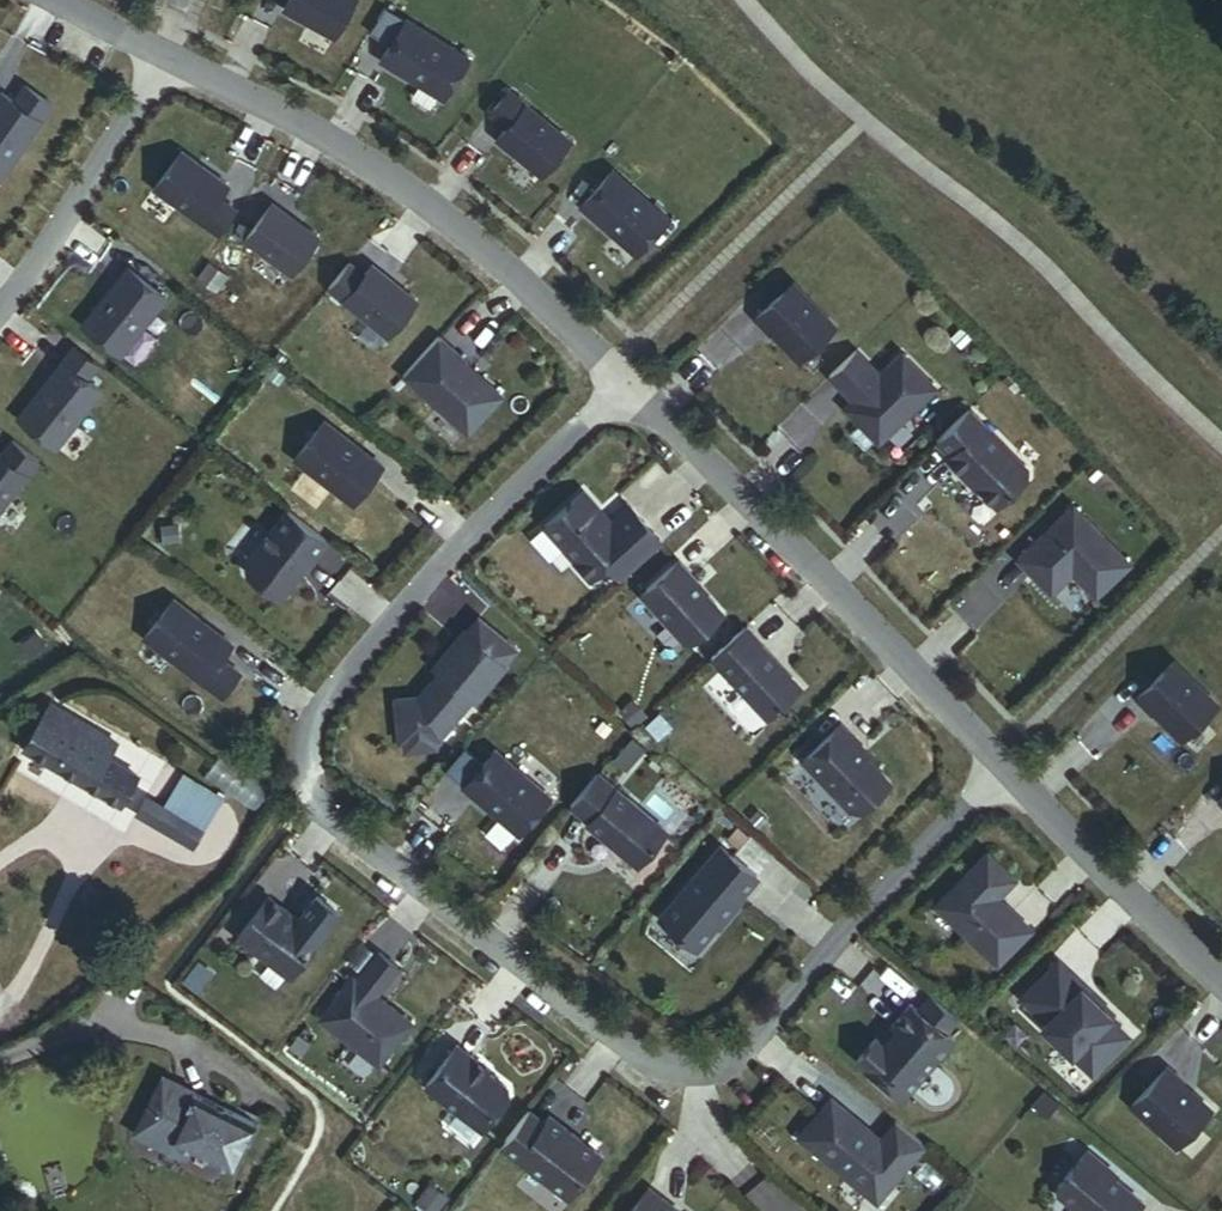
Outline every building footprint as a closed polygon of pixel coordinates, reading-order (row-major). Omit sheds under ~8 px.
[(283,7),(334,35),(354,0),(287,0),(283,7)] [(405,17),(380,59),(443,97),(468,55),(405,17)] [(27,79),(16,95),(4,86),(0,92),(0,176),(54,98),(27,79)] [(509,88),(489,111),(507,125),(497,137),(541,174),(570,138),(509,88)] [(180,149),(153,186),(218,234),(236,209),(218,196),(227,183),(180,149)] [(612,168),(580,205),(636,253),(668,217),(612,168)] [(272,202),(245,239),(291,273),(318,236),(272,202)] [(371,264),(363,274),(348,262),(328,288),(387,335),(416,299),(371,264)] [(127,266),(82,323),(120,353),(165,295),(127,266)] [(781,345),(799,363),(836,328),(794,285),(756,322),(770,336),(771,335),(773,333),(783,343),(781,345)] [(773,333),(771,335),(781,345),(783,343),(773,333)] [(402,374),(465,433),(500,394),(462,360),(463,359),(437,335),(402,374)] [(75,344),(62,360),(86,378),(99,362),(75,344)] [(854,403),(845,412),(878,445),(937,388),(903,353),(881,375),(857,351),(829,378),(846,395),(850,391),(858,399),(854,403)] [(62,360),(17,416),(55,446),(100,390),(86,378),(62,360)] [(850,391),(846,395),(854,403),(858,399),(850,391)] [(946,462),(961,477),(963,475),(996,509),(1026,479),(1026,470),(968,411),(936,443),(950,458),(946,462)] [(296,460),(354,505),(384,467),(326,422),(296,460)] [(12,437),(0,453),(0,452),(0,505),(38,457),(12,437)] [(608,566),(621,581),(663,543),(631,507),(609,528),(580,497),(546,528),(578,563),(575,565),(591,581),(608,566)] [(1071,575),(1094,598),(1128,565),(1072,508),(1017,562),(1050,596),(1071,575)] [(308,566),(310,568),(331,541),(290,510),(249,563),(249,573),(282,599),(308,566)] [(692,642),(724,614),(693,579),(694,578),(679,561),(641,595),(683,642),(692,642)] [(233,644),(175,599),(146,637),(222,697),(241,673),(222,659),(233,644)] [(516,649),(479,618),(466,634),(464,632),(434,668),(440,673),(443,676),(437,683),(428,687),(419,698),(396,701),(402,744),(405,744),(437,739),(440,739),(463,711),(459,708),(468,697),(476,703),(506,667),(503,665),(516,649)] [(767,718),(801,687),(745,627),(711,658),(767,718)] [(1179,742),(1215,706),(1173,663),(1135,700),(1149,715),(1151,713),(1153,711),(1163,721),(1161,723),(1179,742)] [(440,673),(428,687),(437,683),(443,676),(440,673)] [(107,760),(116,745),(48,705),(22,749),(122,807),(134,785),(114,774),(118,766),(107,760)] [(1151,713),(1161,723),(1163,721),(1153,711),(1151,713)] [(863,810),(895,780),(855,740),(856,739),(842,724),(805,760),(852,810),(863,810)] [(437,739),(405,744),(407,754),(438,749),(437,739)] [(519,834),(550,798),(495,750),(464,787),(519,834)] [(138,778),(118,766),(114,774),(134,785),(138,778)] [(667,831),(597,774),(570,807),(589,822),(587,824),(637,866),(667,831)] [(220,800),(182,779),(163,809),(175,817),(184,802),(211,816),(220,800)] [(193,848),(211,816),(184,802),(175,817),(163,809),(144,798),(135,815),(193,848)] [(728,916),(743,897),(741,895),(756,877),(720,846),(659,919),(695,950),(716,925),(725,914),(728,916)] [(934,906),(996,966),(1030,930),(1004,905),(1002,908),(994,900),(996,898),(1014,879),(986,853),(934,906)] [(322,937),(269,896),(238,937),(290,977),(322,937)] [(1002,908),(1004,905),(996,898),(994,900),(1002,908)] [(718,927),(728,916),(725,914),(716,925),(718,927)] [(411,1022),(376,994),(398,966),(380,952),(358,980),(353,977),(321,1019),(379,1064),(411,1022)] [(1089,1075),(1126,1036),(1107,1017),(1109,1015),(1080,987),(1082,985),(1056,961),(1019,999),(1045,1024),(1041,1028),(1089,1075)] [(901,1099),(952,1039),(944,1033),(957,1017),(930,995),(917,1010),(909,1004),(892,1024),(897,1028),(882,1045),(878,1041),(875,1038),(856,1060),(901,1099)] [(897,1028),(892,1024),(878,1041),(882,1045),(897,1028)] [(426,1085),(482,1129),(508,1095),(507,1087),(486,1071),(471,1059),(473,1057),(457,1044),(426,1085)] [(488,1069),(473,1057),(471,1059),(486,1071),(488,1069)] [(1129,1107),(1174,1148),(1208,1110),(1189,1093),(1187,1095),(1177,1085),(1179,1083),(1180,1081),(1165,1068),(1129,1107)] [(164,1077),(181,1086),(184,1080),(166,1071),(133,1133),(186,1160),(189,1155),(142,1130),(168,1080),(163,1078),(164,1077)] [(235,1172),(259,1126),(181,1086),(164,1077),(163,1078),(168,1080),(142,1130),(189,1155),(192,1149),(235,1172)] [(1189,1093),(1179,1083),(1177,1085),(1187,1095),(1189,1093)] [(875,1202),(923,1145),(895,1121),(880,1140),(830,1098),(797,1137),(875,1202)] [(568,1197),(600,1154),(548,1115),(544,1121),(528,1109),(500,1146),(568,1197)] [(1141,1203),(1101,1170),(1104,1166),(1086,1151),(1055,1187),(1056,1195),(1076,1210),(1134,1210),(1141,1203)] [(647,1188),(629,1210),(677,1210),(647,1188)]
